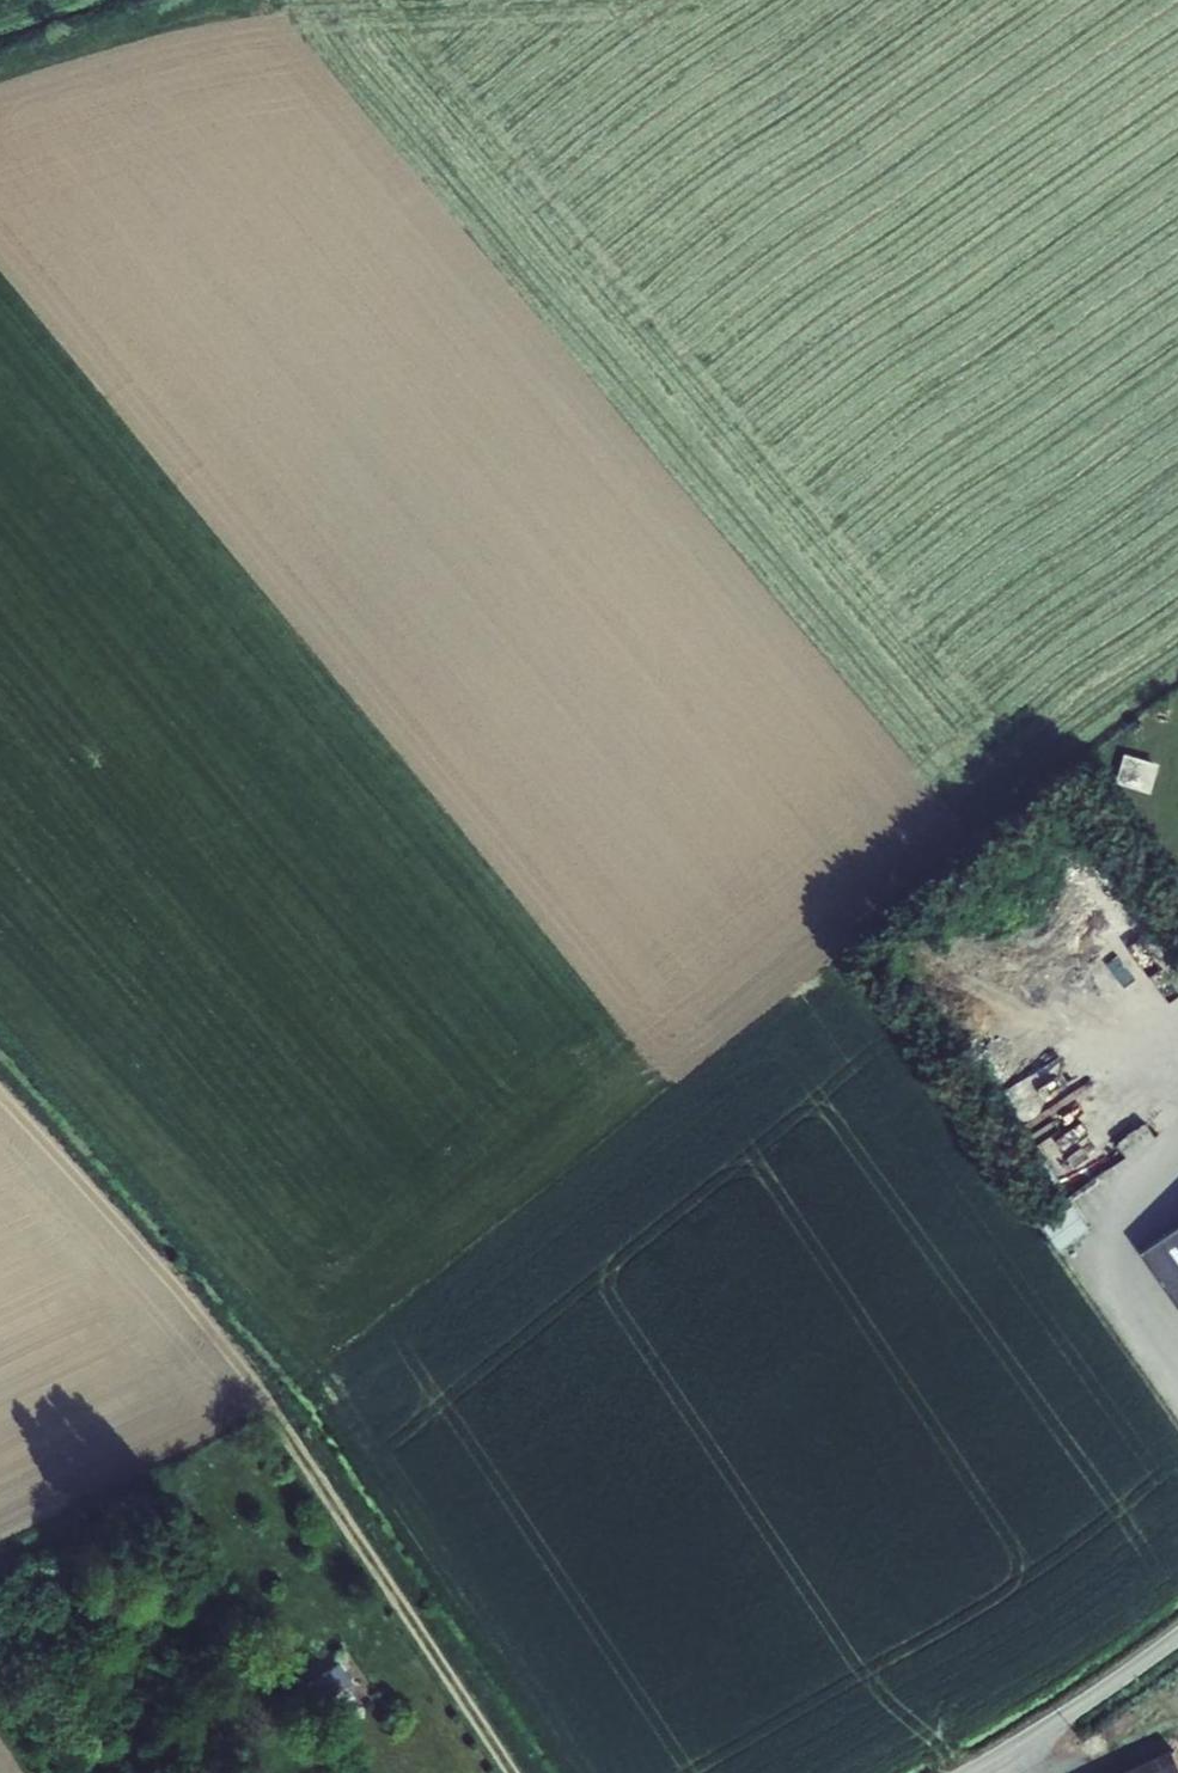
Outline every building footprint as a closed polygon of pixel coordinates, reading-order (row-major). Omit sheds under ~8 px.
[(1113,782),(1149,793),(1158,762),(1122,751),(1113,782)] [(1041,1066),(997,1092),(1015,1122),(1059,1096),(1041,1066)] [(1139,1235),(1177,1293),(1177,1209),(1139,1235)] [(316,1704),(353,1690),(344,1665),(307,1678),(316,1704)] [(1124,1772),(1177,1772),(1177,1748),(1124,1772)]
